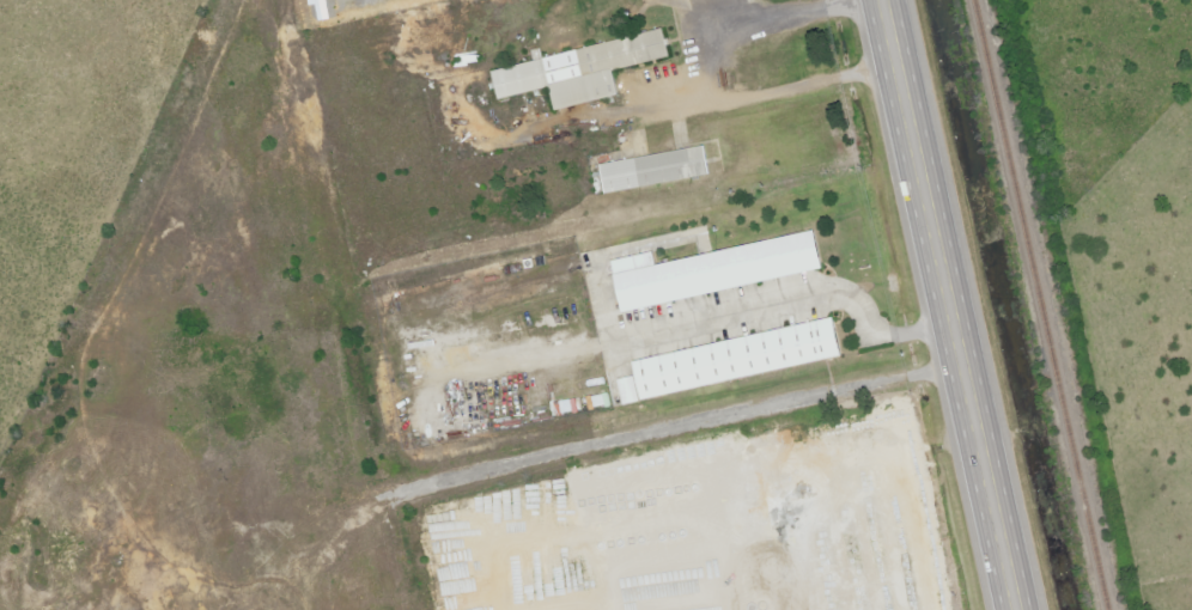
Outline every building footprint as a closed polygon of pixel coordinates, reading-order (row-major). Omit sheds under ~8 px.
[(313,7),(320,6),(323,22),(335,20),(331,0),(312,0),(313,7)] [(501,102),(492,72),(664,29),(670,56),(618,71),(622,93),(559,109),(552,89),(501,102)] [(607,195),(601,165),(706,147),(711,173),(607,195)] [(625,313),(615,276),(816,231),(825,272),(625,313)] [(837,316),(847,353),(626,404),(619,382),(635,376),(630,361),(837,316)]
